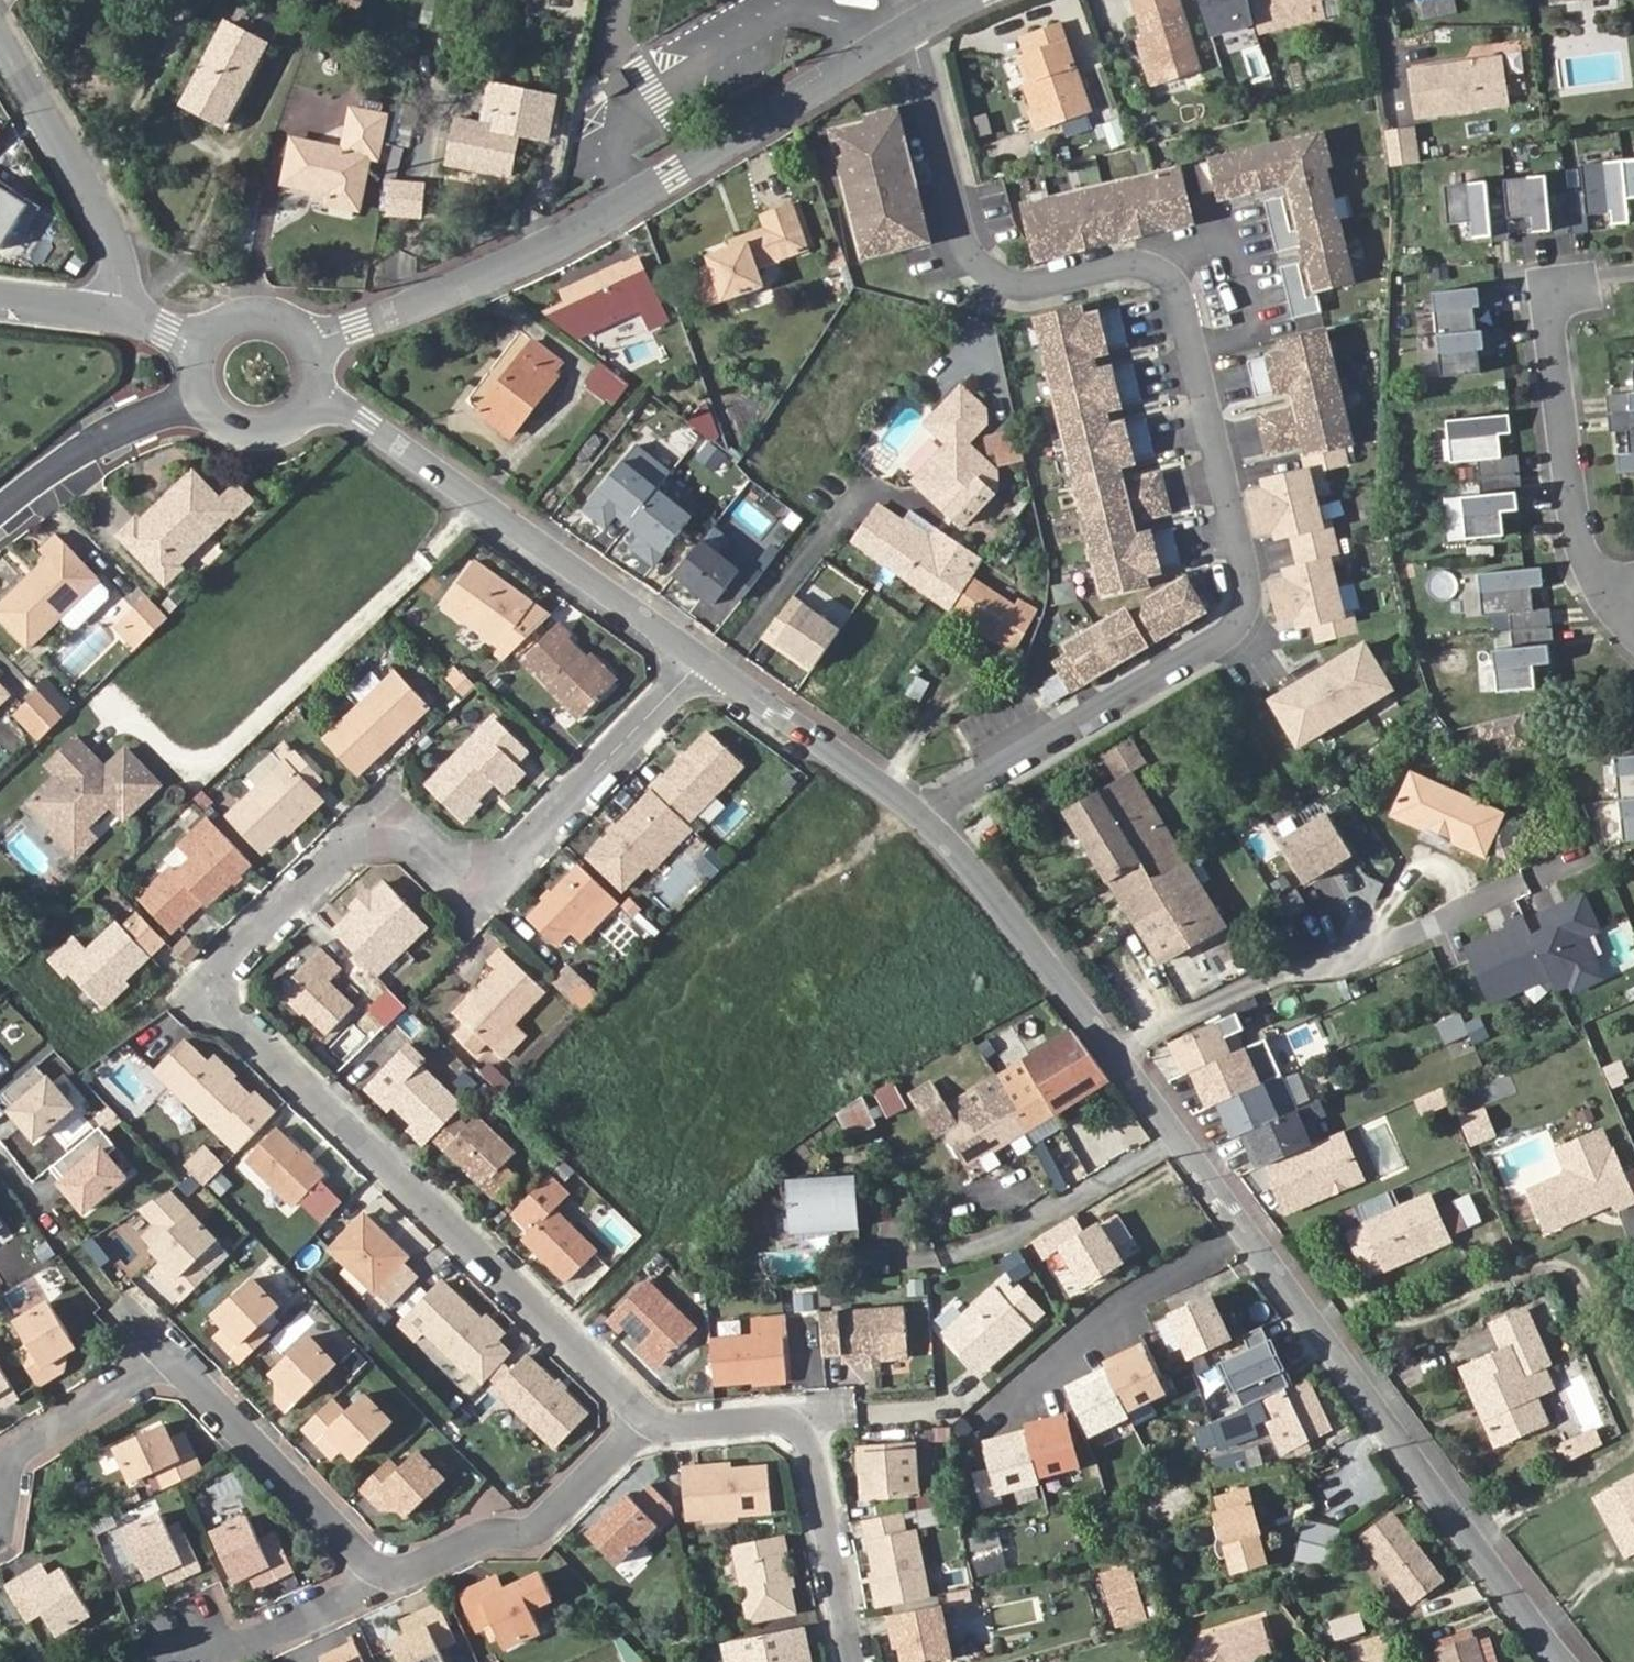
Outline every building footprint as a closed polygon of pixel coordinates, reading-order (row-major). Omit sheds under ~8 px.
[(182,102),(223,124),(265,43),(271,46),(283,24),(236,0),(182,102)] [(365,10),(366,0),(345,0),(344,7),(365,10)] [(1137,25),(1176,15),(1174,7),(1172,0),(1134,0),(1130,1),(1134,18),(1137,25)] [(1209,40),(1256,25),(1250,0),(1197,0),(1209,40)] [(1259,5),(1264,25),(1307,13),(1305,4),(1305,0),(1279,0),(1259,5)] [(1419,20),(1455,13),(1453,0),(1416,0),(1419,20)] [(1176,15),(1137,25),(1141,40),(1131,43),(1134,53),(1144,51),(1148,63),(1155,84),(1193,74),(1176,15)] [(1030,51),(1059,44),(1054,28),(1026,36),(1030,51)] [(1015,39),(1020,54),(1030,51),(1026,36),(1015,39)] [(1020,54),(1014,55),(1032,110),(1035,121),(1080,110),(1059,44),(1030,51),(1020,54)] [(1498,60),(1409,71),(1414,115),(1503,105),(1498,60)] [(1145,87),(1155,84),(1148,63),(1139,65),(1145,87)] [(598,83),(608,97),(629,84),(620,69),(598,83)] [(505,175),(516,132),(519,119),(548,125),(554,97),(504,86),(493,127),(456,119),(446,162),(505,175)] [(349,110),(341,149),(290,140),(282,182),(327,192),(326,202),(356,208),(358,203),(369,156),(375,157),(384,116),(349,110)] [(1023,112),(1027,123),(1035,121),(1032,110),(1023,112)] [(1035,121),(1038,131),(1082,117),(1080,110),(1035,121)] [(869,259),(931,244),(918,191),(890,198),(884,172),(912,165),(899,112),(870,119),(871,126),(873,134),(837,143),(851,202),(855,201),(869,259)] [(519,119),(516,132),(545,138),(548,125),(519,119)] [(1111,149),(1128,144),(1122,119),(1104,123),(1111,149)] [(1035,121),(1027,123),(1030,133),(1038,131),(1035,121)] [(835,135),(837,143),(873,134),(871,126),(835,135)] [(1409,132),(1382,136),(1386,169),(1413,165),(1409,132)] [(1198,168),(1205,197),(1223,193),(1225,201),(1293,185),(1296,197),(1268,203),(1280,256),(1309,250),(1312,264),(1284,270),(1297,323),(1326,316),(1319,293),(1356,285),(1328,170),(1334,168),(1326,137),(1198,168)] [(918,191),(912,165),(884,172),(890,198),(917,191),(918,191)] [(1620,169),(1624,205),(1633,204),(1633,167),(1620,169)] [(1624,205),(1620,169),(1577,174),(1581,198),(1563,200),(1564,210),(1582,208),(1584,224),(1606,221),(1607,232),(1627,231),(1624,205)] [(0,171),(0,221),(2,218),(22,185),(0,171)] [(1040,263),(1196,225),(1184,171),(1027,209),(1040,263)] [(420,216),(423,186),(390,183),(388,214),(420,216)] [(1564,210),(1563,200),(1546,202),(1544,184),(1503,189),(1505,208),(1506,217),(1507,227),(1530,224),(1531,240),(1550,238),(1547,212),(1564,210)] [(1006,188),(989,191),(998,230),(1014,227),(1006,188)] [(1506,217),(1505,208),(1488,209),(1486,191),(1445,196),(1449,232),(1471,230),(1472,247),(1492,244),(1489,219),(1506,217)] [(768,238),(734,251),(710,260),(715,274),(698,279),(711,313),(771,293),(764,272),(814,254),(796,206),(761,218),(766,232),(768,238)] [(1582,208),(1564,210),(1567,236),(1586,234),(1584,224),(1582,208)] [(1567,236),(1564,210),(1547,212),(1550,238),(1567,236)] [(1509,242),(1507,227),(1506,217),(1489,219),(1492,244),(1509,242)] [(2,218),(0,221),(0,241),(10,224),(2,218)] [(732,246),(734,251),(768,238),(766,232),(732,246)] [(651,324),(664,318),(641,267),(628,274),(623,264),(579,285),(581,291),(566,299),(569,305),(548,315),(577,339),(643,308),(651,324)] [(581,291),(579,285),(563,293),(566,299),(581,291)] [(1496,293),(1472,296),(1474,315),(1497,312),(1496,293)] [(1432,300),(1437,342),(1476,338),(1474,315),(1472,296),(1432,300)] [(1040,321),(1106,597),(1150,586),(1148,577),(1184,568),(1175,530),(1138,539),(1134,522),(1171,513),(1162,475),(1125,484),(1121,467),(1158,458),(1148,420),(1111,428),(1107,411),(1144,402),(1135,365),(1098,374),(1094,356),(1131,347),(1122,310),(1086,319),(1083,310),(1040,321)] [(1307,456),(1311,473),(1268,483),(1270,493),(1254,497),(1263,534),(1279,530),(1282,540),(1296,536),(1303,570),(1289,573),(1292,583),(1276,586),(1285,624),(1301,620),(1303,630),(1317,626),(1321,643),(1359,634),(1354,614),(1346,616),(1333,563),(1341,561),(1333,527),(1325,529),(1312,473),(1349,464),(1345,447),(1355,445),(1329,334),(1285,344),(1287,354),(1250,363),(1259,400),(1296,392),(1300,409),(1263,418),(1272,455),(1309,447),(1311,455),(1307,456)] [(1476,338),(1478,356),(1502,354),(1500,335),(1476,338)] [(1476,338),(1437,342),(1441,384),(1481,380),(1478,356),(1476,338)] [(560,364),(532,343),(479,414),(511,437),(554,379),(551,376),(560,364)] [(584,383),(613,405),(626,388),(597,366),(584,383)] [(914,481),(963,525),(997,488),(996,470),(974,450),(971,453),(963,446),(986,421),(985,408),(961,386),(933,417),(947,429),(941,436),(949,443),(914,481)] [(1611,419),(1633,416),(1633,411),(1632,397),(1609,400),(1611,419)] [(1625,435),(1633,434),(1633,416),(1611,419),(1613,436),(1625,435)] [(927,423),(941,436),(947,429),(933,417),(927,423)] [(1476,483),(1488,482),(1486,463),(1502,462),(1500,441),(1511,439),(1508,420),(1444,427),(1448,467),(1474,464),(1476,483)] [(1033,456),(1027,431),(1026,427),(1002,433),(993,434),(996,451),(1006,450),(1008,462),(1033,456)] [(1625,435),(1627,458),(1616,460),(1617,478),(1633,476),(1633,434),(1625,435)] [(971,453),(974,450),(966,442),(963,446),(971,453)] [(635,448),(584,512),(605,529),(616,516),(628,526),(656,492),(670,476),(635,448)] [(1486,463),(1488,482),(1514,479),(1512,461),(1502,462),(1486,463)] [(174,512),(170,509),(153,525),(149,521),(132,536),(178,585),(194,570),(191,566),(246,515),(250,519),(265,505),(250,489),(236,502),(209,473),(176,503),(179,507),(174,512)] [(1490,499),(1516,496),(1514,479),(1488,482),(1490,499)] [(1518,515),(1516,496),(1490,499),(1488,482),(1476,483),(1478,501),(1463,503),(1467,543),(1505,539),(1502,517),(1518,515)] [(656,492),(628,526),(641,537),(631,550),(653,568),(691,521),(656,492)] [(176,503),(170,509),(174,512),(179,507),(176,503)] [(951,609),(981,560),(907,512),(896,529),(873,514),(852,544),(876,560),(951,609)] [(118,588),(108,577),(67,533),(51,548),(58,556),(3,607),(36,644),(73,609),(83,620),(89,621),(118,593),(118,588)] [(724,591),(739,603),(766,568),(758,562),(751,570),(744,565),(737,573),(700,543),(673,577),(712,607),(724,591)] [(758,562),(766,568),(773,560),(764,553),(758,562)] [(1033,592),(981,560),(951,609),(1013,650),(1032,616),(1023,611),(1033,592)] [(516,593),(519,588),(492,567),(461,608),(520,651),(546,615),(516,593)] [(1510,634),(1522,633),(1520,615),(1534,614),(1531,592),(1542,590),(1540,571),(1477,578),(1483,619),(1508,616),(1510,634)] [(1041,695),(1048,707),(1204,615),(1185,582),(1148,605),(1145,615),(1130,624),(1125,615),(1066,650),(1071,659),(1057,668),(1062,677),(1046,687),(1048,691),(1041,695)] [(550,610),(519,588),(516,593),(546,615),(550,610)] [(182,623),(162,601),(137,624),(157,646),(182,623)] [(1520,615),(1522,633),(1545,631),(1544,613),(1534,614),(1520,615)] [(128,632),(148,654),(157,646),(137,624),(128,632)] [(1523,649),(1547,647),(1545,631),(1522,633),(1523,649)] [(1549,667),(1547,647),(1523,649),(1522,633),(1510,634),(1512,651),(1493,653),(1497,695),(1535,690),(1532,668),(1549,667)] [(628,696),(586,652),(590,648),(576,634),(538,669),(596,728),(628,696)] [(1368,650),(1276,706),(1302,750),(1395,694),(1368,650)] [(16,687),(0,670),(0,702),(16,687)] [(915,674),(908,695),(923,700),(931,679),(915,674)] [(341,745),(374,781),(448,712),(413,677),(341,745)] [(467,691),(480,704),(495,689),(484,677),(467,691)] [(12,712),(36,740),(73,708),(48,680),(12,712)] [(1519,713),(1478,721),(1480,733),(1502,728),(1505,742),(1524,738),(1519,713)] [(1341,733),(1353,750),(1378,732),(1366,716),(1341,733)] [(474,821),(498,797),(491,790),(503,779),(509,785),(516,791),(532,773),(529,769),(525,765),(537,753),(508,723),(495,736),(503,744),(486,761),(479,753),(443,789),(474,821)] [(495,736),(479,753),(486,761),(503,744),(495,736)] [(86,741),(58,768),(67,778),(39,805),(66,834),(95,833),(120,809),(134,824),(170,790),(136,754),(116,773),(119,776),(114,781),(103,770),(108,765),(86,741)] [(1113,743),(1101,750),(1109,764),(1121,756),(1113,743)] [(729,744),(671,801),(705,836),(763,778),(729,744)] [(1119,780),(1130,774),(1146,765),(1137,752),(1135,748),(1121,756),(1109,764),(1119,780)] [(542,757),(537,753),(525,765),(529,769),(542,757)] [(309,755),(299,765),(325,792),(335,783),(309,755)] [(1617,797),(1633,796),(1633,756),(1614,758),(1617,797)] [(1408,764),(1388,807),(1481,851),(1485,842),(1502,850),(1516,820),(1499,812),(1501,808),(1408,764)] [(325,792),(299,765),(242,820),(275,852),(331,799),(325,792)] [(532,773),(516,791),(520,796),(537,778),(532,773)] [(1172,878),(1189,868),(1130,774),(1119,780),(1064,813),(1109,885),(1144,865),(1156,881),(1172,878)] [(491,790),(498,797),(509,785),(503,779),(491,790)] [(1617,797),(1621,840),(1633,839),(1633,796),(1617,797)] [(705,836),(671,801),(608,866),(642,899),(669,872),(688,852),(694,857),(710,841),(705,836)] [(39,805),(33,811),(60,840),(56,844),(78,867),(104,842),(95,833),(66,834),(39,805)] [(220,901),(263,863),(233,831),(190,872),(188,870),(174,885),(203,915),(218,900),(220,901)] [(688,852),(669,872),(675,877),(694,857),(688,852)] [(1201,887),(1189,868),(1172,878),(1156,881),(1144,865),(1109,885),(1159,965),(1162,963),(1225,925),(1201,887)] [(623,901),(595,873),(545,925),(573,953),(587,938),(623,901)] [(351,941),(390,983),(421,955),(416,951),(439,929),(403,891),(392,901),(388,919),(372,920),(351,941)] [(1597,929),(1582,896),(1539,915),(1546,930),(1531,937),(1522,917),(1506,925),(1508,930),(1510,935),(1500,939),(1493,937),(1467,949),(1491,1002),(1549,976),(1555,989),(1570,982),(1573,990),(1601,977),(1582,935),(1597,929)] [(368,916),(372,920),(388,919),(392,901),(387,898),(368,916)] [(623,901),(587,938),(598,948),(634,911),(623,901)] [(141,979),(163,960),(133,926),(103,953),(92,941),(69,963),(81,976),(85,972),(115,1003),(141,979)] [(416,951),(421,955),(443,934),(439,929),(416,951)] [(1508,930),(1493,937),(1500,939),(1510,935),(1508,930)] [(185,950),(196,961),(209,949),(198,937),(185,950)] [(295,993),(340,1039),(365,1013),(341,987),(355,974),(335,954),(295,993)] [(498,1048),(527,1021),(554,996),(515,956),(502,969),(510,978),(469,1018),(477,1026),(464,1039),(482,1057),(495,1045),(498,1048)] [(581,976),(566,991),(596,1021),(611,1006),(581,976)] [(388,1012),(402,1028),(418,1013),(403,997),(388,1012)] [(1461,1012),(1436,1022),(1445,1043),(1470,1033),(1461,1012)] [(1466,1020),(1476,1044),(1493,1037),(1483,1014),(1466,1020)] [(533,1026),(527,1021),(498,1048),(505,1054),(533,1026)] [(1229,1054),(1215,1022),(1174,1040),(1180,1055),(1178,1056),(1186,1073),(1193,1070),(1195,1069),(1229,1054)] [(1107,1079),(1073,1031),(995,1078),(1023,1132),(1107,1079)] [(1174,1040),(1171,1041),(1178,1056),(1180,1055),(1174,1040)] [(1199,1084),(1209,1106),(1218,1102),(1221,1101),(1258,1084),(1242,1048),(1229,1054),(1195,1069),(1202,1083),(1199,1084)] [(420,1133),(436,1149),(443,1143),(464,1122),(472,1114),(432,1074),(438,1069),(420,1051),(389,1082),(406,1099),(401,1104),(425,1128),(420,1133)] [(246,1152),(281,1117),(261,1097),(259,1100),(221,1061),(185,1094),(226,1133),(246,1152)] [(27,1123),(38,1138),(76,1106),(40,1064),(7,1092),(30,1120),(27,1123)] [(1195,1069),(1193,1070),(1199,1084),(1202,1083),(1195,1069)] [(1225,1118),(1233,1137),(1295,1109),(1280,1075),(1258,1084),(1221,1101),(1228,1116),(1225,1118)] [(907,1104),(893,1077),(873,1087),(887,1114),(907,1104)] [(992,1151),(1023,1132),(995,1078),(944,1109),(952,1121),(942,1127),(973,1177),(986,1170),(988,1173),(1001,1165),(992,1151)] [(396,1110),(401,1104),(406,1099),(389,1082),(378,1093),(396,1110)] [(1440,1086),(1415,1097),(1421,1112),(1446,1101),(1440,1086)] [(860,1094),(843,1103),(854,1128),(884,1119),(870,1089),(860,1094)] [(1221,1101),(1218,1102),(1225,1118),(1228,1116),(1221,1101)] [(1472,1145),(1499,1134),(1488,1104),(1460,1115),(1472,1145)] [(952,1121),(944,1109),(927,1121),(934,1133),(942,1127),(952,1121)] [(464,1122),(443,1143),(494,1193),(505,1204),(524,1185),(514,1175),(523,1166),(523,1163),(484,1124),(475,1134),(464,1122)] [(104,1127),(58,1165),(81,1193),(77,1196),(89,1211),(129,1177),(111,1155),(121,1147),(104,1127)] [(1604,1202),(1615,1197),(1619,1205),(1633,1198),(1633,1195),(1605,1129),(1567,1145),(1575,1162),(1568,1173),(1533,1188),(1549,1225),(1587,1209),(1584,1202),(1601,1195),(1604,1202)] [(1340,1130),(1267,1162),(1274,1177),(1271,1179),(1285,1211),(1361,1177),(1340,1130)] [(288,1133),(258,1162),(304,1210),(334,1181),(288,1133)] [(204,1142),(185,1164),(207,1184),(227,1163),(204,1142)] [(53,1168),(77,1196),(81,1193),(58,1165),(53,1168)] [(850,1170),(785,1175),(790,1226),(854,1220),(850,1170)] [(557,1184),(520,1220),(538,1238),(529,1247),(573,1290),(604,1259),(561,1215),(575,1202),(557,1184)] [(1368,1216),(1394,1205),(1389,1194),(1363,1204),(1368,1216)] [(1469,1195),(1455,1202),(1467,1229),(1481,1222),(1469,1195)] [(1587,1209),(1604,1202),(1601,1195),(1584,1202),(1587,1209)] [(1445,1237),(1433,1211),(1427,1197),(1367,1225),(1386,1266),(1445,1237)] [(1467,1229),(1455,1202),(1433,1211),(1445,1237),(1467,1229)] [(208,1280),(212,1276),(201,1263),(219,1245),(191,1214),(152,1251),(163,1262),(168,1267),(158,1278),(183,1304),(193,1295),(208,1280)] [(1115,1214),(1085,1233),(1078,1220),(1044,1241),(1052,1255),(1063,1249),(1083,1283),(1115,1263),(1109,1251),(1112,1249),(1130,1238),(1115,1214)] [(369,1216),(337,1248),(379,1291),(412,1258),(369,1216)] [(1386,1266),(1367,1225),(1350,1233),(1368,1274),(1386,1266)] [(1013,1279),(1030,1274),(1022,1249),(1006,1254),(1013,1279)] [(1109,1251),(1115,1263),(1119,1260),(1112,1249),(1109,1251)] [(153,1272),(158,1278),(168,1267),(163,1262),(153,1272)] [(242,1364),(269,1338),(260,1328),(279,1310),(251,1280),(214,1316),(223,1326),(230,1334),(221,1342),(242,1364)] [(840,1302),(843,1286),(823,1282),(820,1299),(840,1302)] [(427,1331),(469,1372),(501,1339),(459,1298),(456,1301),(440,1285),(401,1323),(418,1340),(427,1331)] [(971,1358),(976,1365),(1023,1329),(990,1287),(936,1330),(954,1352),(951,1355),(959,1367),(971,1358)] [(647,1353),(666,1373),(701,1339),(653,1290),(613,1328),(624,1340),(630,1335),(647,1353)] [(20,1340),(11,1346),(37,1387),(62,1371),(55,1360),(63,1355),(73,1349),(41,1296),(6,1317),(20,1340)] [(1190,1359),(1228,1341),(1209,1299),(1170,1317),(1190,1359)] [(816,1316),(820,1355),(838,1353),(839,1362),(861,1361),(874,1359),(905,1357),(900,1309),(816,1316)] [(1500,1338),(1533,1324),(1528,1313),(1496,1328),(1500,1338)] [(732,1340),(735,1380),(806,1374),(803,1335),(808,1334),(806,1316),(772,1318),(773,1337),(732,1340)] [(1551,1364),(1533,1324),(1500,1338),(1507,1353),(1464,1373),(1480,1408),(1486,1405),(1491,1414),(1484,1417),(1498,1447),(1548,1424),(1527,1375),(1551,1364)] [(214,1335),(221,1342),(230,1334),(223,1326),(214,1335)] [(288,1391),(276,1401),(288,1414),(339,1369),(309,1336),(270,1371),(281,1383),(288,1391)] [(1142,1343),(1101,1364),(1126,1413),(1167,1392),(1142,1343)] [(661,1378),(666,1373),(647,1353),(641,1358),(661,1378)] [(55,1360),(62,1371),(63,1355),(55,1360)] [(965,1374),(976,1365),(971,1358),(959,1367),(965,1374)] [(874,1359),(861,1361),(862,1368),(874,1367),(874,1359)] [(586,1423),(529,1362),(496,1393),(553,1453),(586,1423)] [(1101,1368),(1060,1389),(1085,1438),(1126,1417),(1101,1368)] [(1,1410),(16,1399),(0,1374),(0,1408),(1,1410)] [(1318,1402),(1306,1376),(1256,1401),(1281,1453),(1333,1428),(1333,1426),(1340,1423),(1329,1397),(1318,1402)] [(281,1383),(276,1401),(288,1391),(281,1383)] [(340,1412),(332,1403),(318,1415),(303,1429),(327,1454),(339,1445),(344,1451),(355,1463),(392,1430),(360,1395),(340,1412)] [(1480,1408),(1484,1417),(1491,1414),(1486,1405),(1480,1408)] [(1070,1413),(1025,1423),(1037,1477),(1082,1467),(1070,1413)] [(1215,1434),(1219,1448),(1255,1436),(1247,1416),(1214,1430),(1215,1434)] [(149,1475),(157,1493),(173,1485),(199,1473),(184,1440),(169,1448),(165,1441),(159,1426),(107,1450),(124,1486),(149,1475)] [(863,1470),(863,1496),(909,1494),(907,1428),(853,1432),(855,1471),(863,1470)] [(1024,1430),(979,1440),(991,1493),(1036,1483),(1024,1430)] [(181,1433),(165,1441),(169,1448),(184,1440),(181,1433)] [(1565,1463),(1600,1446),(1595,1435),(1559,1451),(1565,1463)] [(339,1445),(327,1454),(333,1461),(344,1451),(339,1445)] [(1254,1447),(1242,1451),(1246,1465),(1258,1461),(1254,1447)] [(399,1471),(390,1462),(362,1489),(382,1511),(394,1499),(400,1506),(410,1518),(446,1485),(418,1454),(399,1471)] [(1213,1459),(1216,1472),(1234,1467),(1231,1455),(1213,1459)] [(696,1473),(696,1468),(678,1469),(682,1519),(769,1512),(766,1468),(727,1471),(696,1473)] [(1229,1482),(1227,1474),(1206,1480),(1210,1498),(1225,1494),(1223,1485),(1229,1482)] [(1613,1486),(1614,1488),(1593,1498),(1621,1554),(1633,1547),(1633,1475),(1613,1486)] [(615,1563),(658,1521),(629,1490),(585,1533),(615,1563)] [(1219,1513),(1223,1528),(1226,1540),(1234,1569),(1262,1561),(1245,1498),(1244,1492),(1220,1498),(1223,1512),(1219,1513)] [(382,1511),(400,1506),(394,1499),(382,1511)] [(899,1530),(895,1511),(860,1518),(873,1585),(877,1606),(922,1596),(918,1576),(909,1528),(899,1530)] [(209,1531),(218,1550),(242,1536),(254,1529),(247,1513),(209,1531)] [(190,1571),(189,1568),(175,1537),(161,1543),(150,1517),(115,1533),(135,1578),(148,1572),(156,1569),(162,1583),(190,1571)] [(1337,1532),(1308,1525),(1302,1557),(1335,1563),(1341,1561),(1342,1557),(1343,1548),(1335,1546),(1337,1532)] [(1226,1540),(1223,1528),(1216,1530),(1220,1542),(1226,1540)] [(242,1536),(218,1550),(231,1580),(243,1574),(252,1570),(258,1586),(291,1571),(274,1532),(258,1540),(254,1529),(242,1536)] [(1405,1534),(1378,1554),(1412,1599),(1439,1580),(1405,1534)] [(788,1613),(773,1536),(729,1545),(744,1621),(788,1613)] [(1005,1559),(977,1562),(978,1576),(1007,1574),(1005,1559)] [(38,1583),(47,1577),(38,1564),(29,1570),(38,1583)] [(156,1569),(148,1572),(155,1586),(162,1583),(156,1569)] [(20,1621),(36,1611),(50,1634),(84,1613),(58,1571),(47,1577),(38,1583),(29,1570),(0,1588),(0,1589),(20,1621)] [(250,1589),(258,1586),(252,1570),(243,1574),(250,1589)] [(1124,1573),(1101,1581),(1104,1592),(1128,1584),(1124,1573)] [(501,1577),(494,1581),(500,1592),(507,1589),(501,1577)] [(500,1592),(494,1581),(462,1595),(478,1631),(496,1622),(507,1648),(544,1630),(522,1582),(507,1589),(500,1592)] [(1128,1584),(1104,1592),(1112,1616),(1136,1608),(1128,1584)] [(406,1637),(393,1643),(401,1661),(447,1661),(441,1648),(456,1640),(440,1605),(406,1621),(412,1635),(406,1637)] [(892,1613),(902,1661),(922,1661),(946,1657),(938,1620),(934,1621),(931,1605),(892,1613)] [(1374,1626),(1370,1611),(1332,1623),(1337,1637),(1374,1626)] [(1189,1661),(1267,1661),(1269,1661),(1257,1618),(1201,1633),(1189,1661)] [(399,1624),(406,1637),(412,1635),(406,1621),(399,1624)] [(797,1626),(726,1641),(731,1661),(805,1661),(797,1626)] [(1378,1634),(1349,1643),(1354,1661),(1386,1661),(1378,1634)] [(615,1642),(627,1661),(634,1661),(640,1658),(627,1635),(615,1642)] [(1440,1661),(1496,1661),(1488,1637),(1474,1641),(1474,1640),(1436,1651),(1440,1661)] [(353,1642),(328,1655),(331,1661),(362,1661),(353,1642)]
